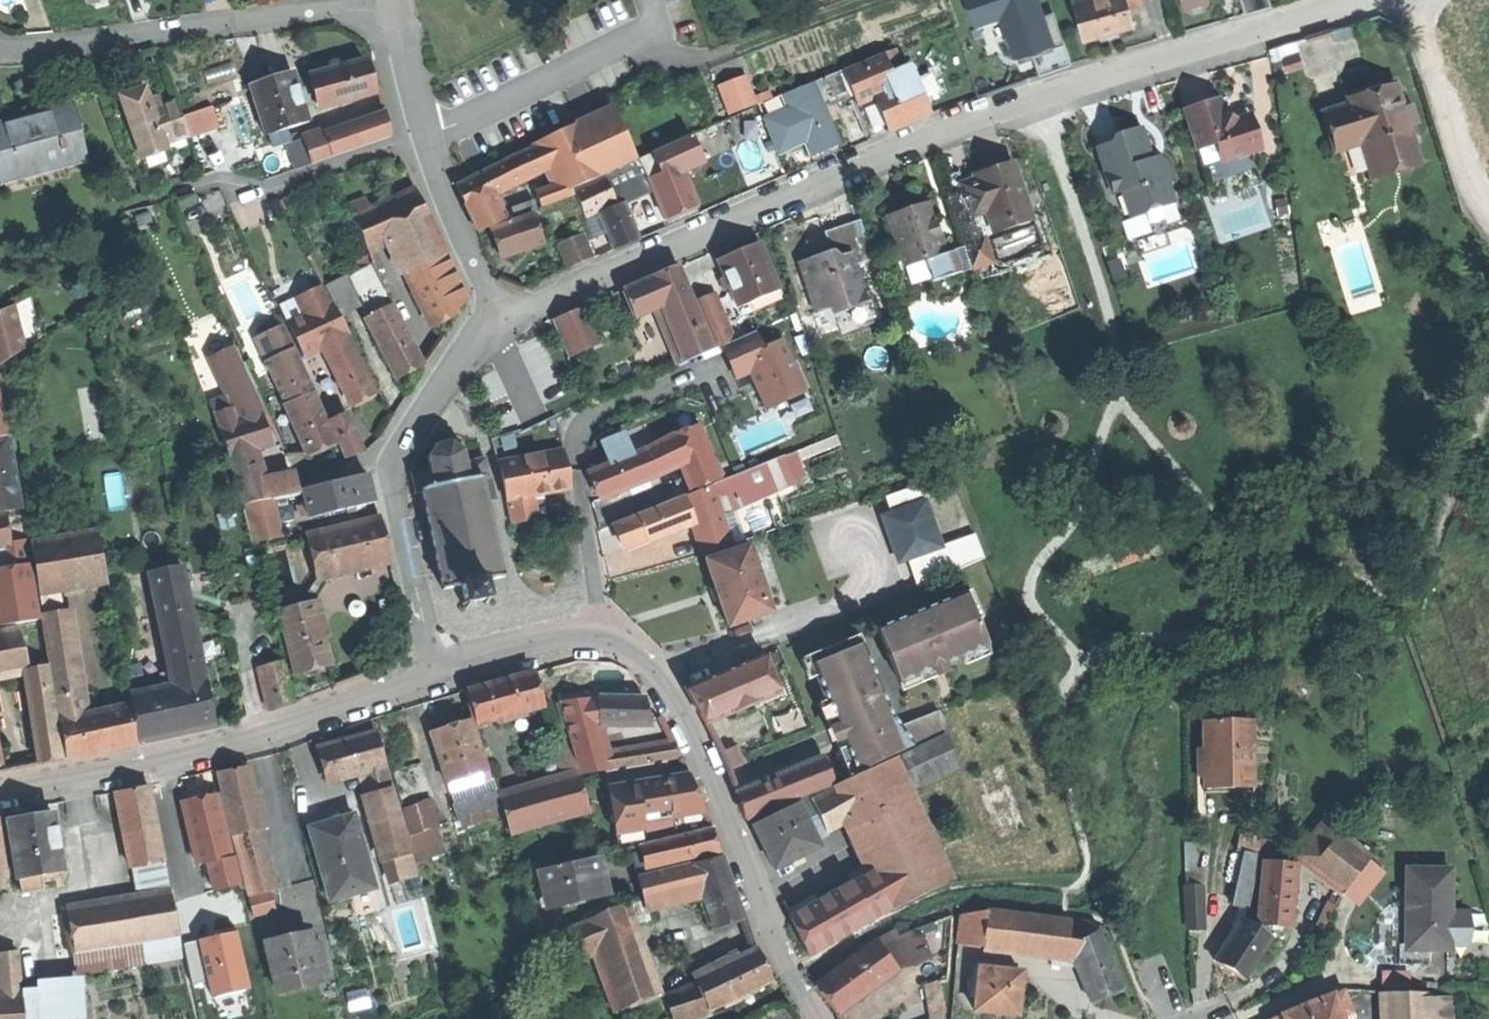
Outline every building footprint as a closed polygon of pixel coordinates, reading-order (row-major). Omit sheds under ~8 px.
[(105,13),(112,11),(114,20),(125,17),(123,7),(129,5),(140,3),(139,0),(101,0),(105,13)] [(1070,63),(1053,14),(1043,17),(1038,0),(967,0),(976,27),(1000,19),(1013,58),(1033,52),(1040,73),(1070,63)] [(1084,39),(1099,34),(1117,29),(1133,25),(1127,4),(1126,0),(1073,0),(1084,39)] [(1182,8),(1192,14),(1203,11),(1207,2),(1207,0),(1180,0),(1182,8)] [(1245,14),(1272,6),(1270,0),(1241,0),(1245,14)] [(1120,37),(1117,29),(1099,34),(1101,42),(1111,39),(1120,37)] [(1488,178),(1488,74),(1480,38),(1448,45),(1481,180),(1488,178)] [(894,48),(843,70),(853,94),(857,104),(876,96),(908,83),(903,69),(894,48)] [(1283,57),(1288,72),(1304,67),(1299,52),(1283,57)] [(318,76),(327,107),(373,94),(369,78),(364,63),(318,76)] [(912,65),(903,69),(908,83),(918,79),(912,65)] [(843,70),(815,81),(831,121),(838,118),(832,103),(853,94),(843,70)] [(271,80),(252,86),(268,136),(270,135),(286,130),(308,123),(292,73),(271,80)] [(931,73),(918,79),(925,97),(939,91),(931,73)] [(718,87),(729,114),(757,104),(747,76),(718,87)] [(918,79),(908,83),(876,96),(890,129),(910,121),(931,112),(925,97),(918,79)] [(786,93),(791,106),(805,141),(812,156),(828,149),(841,144),(831,121),(815,81),(786,93)] [(1338,109),(1351,150),(1377,142),(1387,173),(1436,158),(1412,85),(1371,98),(1338,109)] [(122,97),(143,158),(166,150),(164,143),(172,141),(189,135),(182,114),(178,103),(163,108),(159,99),(148,103),(144,90),(122,97)] [(232,96),(182,114),(189,135),(190,136),(200,133),(218,126),(216,118),(238,111),(232,96)] [(1203,106),(1185,112),(1197,149),(1210,145),(1212,151),(1218,149),(1222,162),(1260,150),(1249,117),(1234,122),(1223,115),(1218,101),(1203,106)] [(2,187),(4,186),(3,183),(43,172),(44,173),(46,173),(42,157),(60,152),(65,168),(67,167),(67,166),(87,160),(88,163),(90,163),(73,102),(71,102),(72,105),(51,111),(51,110),(49,110),(50,115),(41,118),(32,120),(31,115),(28,116),(28,117),(0,125),(0,180),(2,187)] [(791,106),(764,117),(778,152),(805,141),(791,106)] [(612,107),(584,121),(608,172),(636,158),(612,107)] [(256,165),(238,111),(216,118),(218,126),(234,173),(245,169),(256,165)] [(304,138),(313,165),(391,138),(387,118),(325,139),(322,132),(304,138)] [(573,188),(608,172),(584,121),(534,144),(535,147),(547,171),(555,188),(558,195),(573,188)] [(1112,142),(1097,148),(1113,195),(1122,192),(1131,218),(1145,213),(1160,208),(1174,203),(1171,195),(1160,164),(1150,160),(1140,128),(1121,134),(1120,140),(1112,142)] [(290,143),(286,130),(270,135),(274,148),(290,143)] [(214,171),(200,133),(190,136),(203,175),(214,171)] [(652,151),(654,156),(661,173),(681,164),(683,169),(702,161),(691,135),(652,151)] [(176,153),(172,141),(164,143),(166,150),(143,158),(147,168),(158,164),(170,160),(168,156),(176,153)] [(1203,168),(1222,162),(1218,149),(1212,151),(1210,145),(1197,149),(1203,168)] [(527,180),(547,171),(535,147),(516,157),(527,180)] [(654,156),(607,176),(619,204),(622,202),(622,200),(652,187),(649,178),(661,173),(654,156)] [(495,196),(527,180),(516,157),(457,186),(462,198),(468,209),(495,196)] [(1166,162),(1160,164),(1171,195),(1172,179),(1166,162)] [(681,164),(661,173),(649,178),(652,187),(666,219),(682,212),(698,205),(683,169),(681,164)] [(975,179),(964,183),(959,185),(971,218),(985,213),(990,227),(1006,221),(1007,224),(1031,216),(1013,164),(988,172),(974,177),(975,179)] [(940,177),(964,246),(971,270),(981,267),(982,269),(989,267),(988,264),(993,263),(984,237),(978,239),(971,218),(959,185),(964,183),(960,171),(940,177)] [(583,212),(584,213),(599,207),(601,211),(619,204),(607,176),(574,190),(575,193),(583,212)] [(541,206),(568,195),(575,193),(574,190),(573,188),(558,195),(555,188),(537,194),(541,206)] [(353,219),(369,254),(400,239),(431,225),(415,190),(371,211),(353,219)] [(576,214),(583,212),(575,193),(568,195),(572,206),(568,207),(570,214),(576,212),(576,214)] [(506,219),(495,196),(468,209),(479,232),(506,219)] [(348,207),(353,219),(371,211),(366,199),(348,207)] [(609,228),(617,247),(627,243),(638,238),(622,202),(619,204),(601,211),(609,228)] [(907,210),(888,216),(903,262),(919,257),(921,262),(926,261),(946,254),(928,203),(907,210)] [(594,238),(609,228),(601,211),(599,207),(584,213),(594,238)] [(1162,214),(1160,208),(1145,213),(1147,219),(1153,223),(1160,221),(1162,214)] [(500,242),(504,255),(545,241),(535,213),(494,227),(500,242)] [(985,213),(971,218),(978,239),(984,237),(1032,221),(1031,216),(1007,224),(1006,221),(990,227),(985,213)] [(820,257),(800,264),(816,313),(832,308),(834,315),(867,304),(854,267),(874,260),(861,221),(825,232),(827,239),(832,253),(820,257)] [(446,255),(431,225),(400,239),(410,272),(446,255)] [(560,241),(570,265),(594,255),(584,231),(560,241)] [(815,243),(820,257),(832,253),(827,239),(820,241),(815,243)] [(739,252),(719,260),(739,307),(760,298),(777,291),(778,290),(759,243),(739,252)] [(954,251),(946,254),(926,261),(933,280),(934,282),(971,270),(964,246),(954,250),(954,251)] [(467,300),(446,255),(410,272),(406,274),(430,323),(448,314),(461,308),(467,300)] [(905,268),(921,262),(919,257),(903,262),(905,268)] [(933,280),(926,261),(921,262),(905,268),(903,262),(896,264),(904,290),(933,280)] [(373,264),(326,288),(340,317),(362,306),(387,293),(373,264)] [(652,277),(622,290),(635,319),(654,311),(676,365),(713,349),(694,304),(678,266),(652,277)] [(780,299),(777,291),(760,298),(764,306),(780,299)] [(394,306),(387,293),(362,306),(368,318),(366,319),(374,334),(399,321),(392,307),(394,306)] [(714,295),(694,304),(713,349),(734,340),(714,295)] [(604,344),(587,304),(556,317),(573,357),(604,344)] [(286,324),(306,355),(323,347),(346,337),(349,336),(332,305),(286,324)] [(0,313),(0,366),(26,349),(13,307),(0,313)] [(423,367),(399,321),(374,334),(397,380),(411,373),(423,367)] [(539,381),(570,367),(551,321),(533,330),(520,337),(539,381)] [(257,339),(287,405),(313,394),(314,393),(301,364),(304,363),(299,353),(295,354),(283,327),(257,339)] [(803,392),(780,339),(759,348),(753,334),(719,348),(732,378),(748,372),(764,409),(803,392)] [(353,350),(346,337),(323,347),(330,361),(353,350)] [(262,417),(266,416),(235,346),(208,357),(224,397),(211,402),(220,431),(262,417)] [(376,395),(353,350),(330,361),(353,406),(365,400),(376,395)] [(468,381),(492,439),(522,429),(492,361),(468,381)] [(313,394),(287,405),(310,456),(322,450),(335,444),(319,408),(322,406),(318,398),(315,399),(313,394)] [(9,436),(0,395),(0,438),(9,436)] [(267,431),(262,417),(220,431),(229,459),(254,450),(271,444),(267,431)] [(333,428),(346,458),(364,453),(343,419),(334,422),(333,428)] [(698,426),(647,447),(658,476),(680,460),(690,485),(685,487),(688,493),(721,479),(715,465),(698,426)] [(604,442),(612,462),(633,453),(625,433),(604,442)] [(21,507),(9,439),(0,441),(0,512),(21,507)] [(444,589),(464,585),(467,600),(464,601),(464,604),(468,604),(468,607),(470,607),(472,606),(471,603),(485,600),(486,603),(490,602),(489,599),(493,598),(492,595),(488,596),(485,581),(504,577),(488,500),(494,499),(490,478),(486,459),(467,462),(465,452),(468,450),(467,447),(463,449),(453,444),(454,439),(451,439),(450,442),(439,445),(437,442),(434,444),(436,447),(429,455),(426,456),(427,460),(430,460),(432,469),(413,472),(417,492),(423,491),(441,578),(444,589)] [(612,462),(591,471),(598,486),(603,499),(658,476),(647,447),(633,453),(612,462)] [(758,448),(715,465),(721,479),(764,461),(758,448)] [(265,480),(254,450),(229,459),(244,505),(271,500),(265,480)] [(500,463),(507,498),(533,492),(548,489),(549,491),(559,489),(572,487),(570,475),(565,451),(500,463)] [(742,473),(753,500),(794,481),(783,456),(742,473)] [(734,508),(753,500),(742,473),(723,482),(734,508)] [(294,475),(265,480),(271,500),(273,500),(301,494),(294,475)] [(305,491),(311,517),(374,503),(371,491),(367,476),(305,491)] [(722,514),(734,508),(723,482),(712,487),(722,514)] [(908,559),(918,587),(983,558),(975,534),(942,546),(920,485),(886,497),(892,513),(883,516),(899,562),(908,559)] [(695,523),(705,553),(732,544),(722,514),(712,487),(686,497),(695,523)] [(507,498),(508,505),(535,500),(533,492),(507,498)] [(659,536),(695,523),(686,497),(649,511),(659,536)] [(282,535),(273,500),(271,500),(244,505),(256,542),(282,535)] [(508,505),(512,524),(539,520),(535,500),(508,505)] [(650,539),(659,536),(649,511),(619,523),(624,535),(627,546),(649,537),(650,539)] [(12,545),(7,515),(0,516),(0,547),(12,545)] [(381,520),(359,525),(369,567),(391,562),(381,520)] [(359,525),(307,537),(317,579),(369,567),(359,525)] [(62,538),(33,543),(42,592),(96,583),(107,581),(98,532),(62,538)] [(30,567),(26,542),(12,545),(0,547),(0,569),(30,567)] [(1114,552),(1119,566),(1147,556),(1141,542),(1114,552)] [(750,544),(706,559),(718,594),(729,627),(773,612),(750,544)] [(39,618),(30,567),(0,569),(0,624),(39,618)] [(393,567),(384,569),(387,581),(395,579),(393,567)] [(157,601),(174,686),(207,680),(184,568),(155,573),(161,601),(157,601)] [(876,629),(900,685),(945,666),(986,649),(963,593),(876,629)] [(281,611),(298,671),(313,666),(330,662),(314,602),(281,611)] [(60,721),(62,721),(89,715),(72,618),(44,623),(60,721)] [(24,672),(29,671),(19,629),(0,633),(0,677),(24,672)] [(823,693),(834,720),(871,704),(867,693),(879,688),(857,637),(808,657),(823,693)] [(766,655),(686,688),(698,709),(706,723),(781,692),(766,655)] [(261,667),(272,708),(294,702),(284,661),(261,667)] [(1028,664),(1034,679),(1042,676),(1036,661),(1028,664)] [(48,666),(29,671),(24,672),(41,764),(63,759),(48,666)] [(478,725),(545,706),(535,673),(498,683),(468,691),(478,725)] [(174,686),(170,687),(180,734),(216,727),(207,680),(174,686)] [(170,687),(132,695),(142,742),(172,736),(180,734),(170,687)] [(884,699),(879,688),(867,693),(871,704),(884,699)] [(599,725),(601,725),(601,699),(601,693),(562,697),(584,773),(611,769),(607,753),(599,725)] [(645,699),(601,699),(601,725),(651,724),(649,713),(645,699)] [(892,718),(884,699),(871,704),(834,720),(841,737),(846,748),(902,725),(892,718)] [(129,707),(105,712),(113,749),(136,744),(129,707)] [(915,748),(893,758),(907,788),(957,763),(943,734),(948,732),(939,710),(922,717),(929,732),(911,740),(914,745),(915,748)] [(62,721),(68,758),(90,753),(113,749),(105,712),(89,715),(62,721)] [(922,717),(902,725),(911,740),(929,732),(922,717)] [(1247,720),(1206,720),(1206,762),(1206,780),(1248,780),(1247,720)] [(452,729),(433,734),(448,782),(469,776),(488,770),(474,722),(452,729)] [(846,748),(856,772),(914,745),(911,740),(902,725),(846,748)] [(363,772),(386,766),(377,732),(348,740),(322,747),(332,781),(363,772)] [(552,748),(569,777),(580,774),(574,760),(563,741),(552,748)] [(674,742),(607,753),(611,769),(611,771),(666,760),(681,758),(674,742)] [(266,796),(285,791),(275,753),(256,758),(266,796)] [(747,817),(836,783),(824,757),(736,791),(747,817)] [(853,816),(881,876),(894,909),(950,881),(907,788),(893,758),(836,785),(838,788),(851,818),(853,816)] [(669,777),(666,760),(611,771),(606,772),(609,789),(669,777)] [(1004,762),(975,772),(999,838),(1027,828),(1004,762)] [(417,875),(386,766),(363,772),(373,808),(368,809),(382,860),(386,859),(392,881),(417,875)] [(222,776),(235,836),(260,829),(264,828),(250,770),(222,776)] [(491,779),(488,770),(469,776),(471,785),(481,782),(491,779)] [(569,777),(502,796),(513,833),(590,811),(580,774),(569,777)] [(688,774),(669,777),(609,789),(620,851),(712,830),(698,796),(688,774)] [(494,778),(491,779),(481,782),(485,796),(489,810),(503,806),(494,778)] [(1248,791),(1248,780),(1206,780),(1206,791),(1248,791)] [(117,793),(137,867),(165,861),(177,859),(160,783),(117,793)] [(827,829),(851,818),(838,788),(813,800),(827,829)] [(458,819),(489,810),(485,796),(454,806),(458,819)] [(820,840),(827,829),(813,800),(811,796),(799,802),(817,841),(820,840)] [(200,803),(186,806),(199,865),(210,863),(231,858),(218,799),(200,803)] [(820,847),(817,841),(799,802),(753,823),(765,849),(774,868),(820,847)] [(405,809),(411,834),(423,831),(416,806),(405,809)] [(28,817),(9,820),(19,879),(21,879),(42,876),(63,872),(53,813),(28,817)] [(354,815),(310,827),(332,900),(375,887),(354,815)] [(1333,884),(1342,891),(1351,881),(1371,857),(1326,820),(1300,852),(1310,865),(1333,884)] [(235,836),(250,896),(272,890),(276,889),(260,829),(235,836)] [(713,832),(643,848),(648,871),(721,854),(717,843),(713,832)] [(1233,905),(1248,909),(1260,854),(1238,849),(1232,876),(1225,904),(1233,905)] [(598,857),(539,870),(547,907),(607,893),(598,857)] [(722,857),(694,865),(702,888),(705,896),(715,927),(743,918),(730,883),(722,857)] [(1389,871),(1371,857),(1351,881),(1367,894),(1389,871)] [(233,858),(231,858),(210,863),(216,891),(219,891),(239,886),(233,858)] [(135,868),(141,898),(171,893),(165,861),(137,867),(135,868)] [(1296,864),(1267,861),(1261,922),(1290,925),(1296,864)] [(694,865),(640,879),(645,898),(646,902),(686,892),(702,888),(694,865)] [(1451,870),(1408,870),(1408,909),(1411,909),(1411,924),(1411,946),(1431,946),(1431,950),(1451,950),(1451,870)] [(1189,928),(1204,928),(1203,875),(1203,874),(1197,874),(1187,874),(1189,928)] [(44,890),(42,876),(21,879),(23,893),(44,890)] [(807,920),(824,950),(894,909),(881,876),(807,920)] [(1342,891),(1358,904),(1367,894),(1351,881),(1342,891)] [(249,931),(239,886),(219,891),(225,921),(222,922),(225,936),(229,936),(233,952),(256,947),(252,930),(249,931)] [(688,900),(705,896),(702,888),(686,892),(688,900)] [(272,890),(250,896),(255,915),(277,909),(272,890)] [(648,911),(688,900),(686,892),(646,902),(648,911)] [(69,909),(76,952),(178,936),(171,893),(141,898),(69,909)] [(645,898),(627,905),(634,922),(650,918),(648,911),(646,902),(645,898)] [(627,905),(584,922),(595,951),(617,1010),(661,994),(651,969),(648,959),(642,944),(634,922),(627,905)] [(1243,919),(1248,909),(1233,905),(1232,924),(1238,927),(1243,919)] [(1052,954),(1074,957),(1068,942),(1099,930),(1096,923),(988,909),(961,915),(958,944),(1052,954)] [(812,957),(824,950),(807,920),(805,915),(792,922),(812,957)] [(180,922),(184,945),(213,939),(210,923),(196,926),(195,919),(180,922)] [(1271,937),(1243,919),(1238,927),(1217,961),(1231,969),(1245,978),(1271,937)] [(577,958),(595,951),(584,922),(566,929),(577,958)] [(921,926),(897,935),(902,965),(931,955),(921,926)] [(876,939),(866,946),(888,975),(902,965),(897,935),(896,928),(876,939)] [(1078,967),(1092,1000),(1122,988),(1111,959),(1099,930),(1068,942),(1074,957),(1078,967)] [(288,937),(268,941),(280,993),(323,982),(321,975),(329,973),(325,956),(317,958),(311,931),(288,937)] [(76,952),(79,972),(181,955),(178,936),(76,952)] [(888,975),(866,946),(817,983),(828,998),(838,1012),(888,975)] [(697,983),(710,1009),(768,981),(754,951),(695,979),(697,983)] [(4,993),(24,992),(19,952),(0,954),(0,966),(4,993)] [(1051,963),(1078,967),(1074,957),(1052,954),(1051,963)] [(653,957),(648,959),(651,969),(656,967),(653,957)] [(188,966),(194,985),(217,979),(212,959),(188,966)] [(976,996),(975,1010),(1017,1014),(1019,993),(1021,971),(978,967),(977,977),(972,976),(970,995),(976,996)] [(222,994),(217,979),(194,985),(198,1001),(222,994)] [(931,1018),(944,1018),(944,1012),(942,981),(926,984),(931,1018)] [(710,1009),(697,983),(666,995),(675,1018),(692,1018),(711,1013),(710,1009)] [(26,992),(28,1018),(84,1018),(82,988),(26,992)] [(1345,990),(1334,994),(1343,1017),(1354,1013),(1345,990)] [(0,993),(0,1018),(25,1018),(24,992),(4,993),(0,993)] [(1383,994),(1384,1018),(1430,1018),(1429,998),(1428,993),(1383,994)] [(1285,1018),(1344,1018),(1343,1017),(1334,994),(1283,1015),(1285,1018)] [(1429,998),(1430,1018),(1452,1018),(1451,997),(1429,998)]
